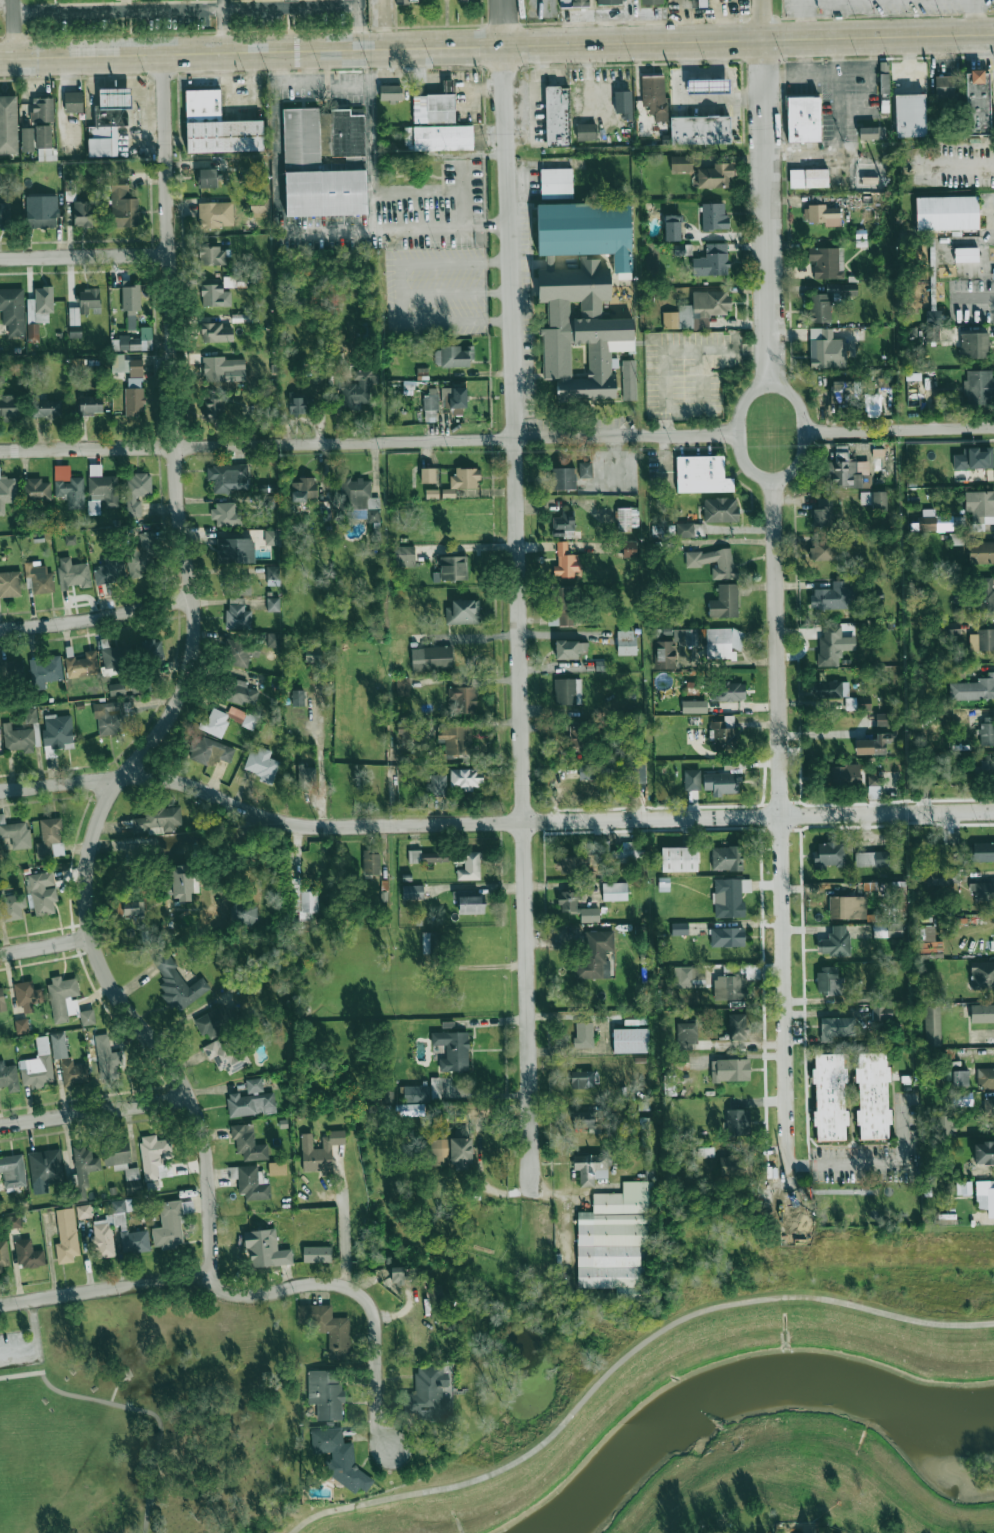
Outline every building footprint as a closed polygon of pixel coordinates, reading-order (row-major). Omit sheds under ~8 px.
[(989,71),(965,72),(966,135),(990,134),(989,71)] [(665,75),(641,76),(642,106),(651,106),(652,122),(666,121),(665,75)] [(935,77),(935,100),(954,99),(954,76),(935,77)] [(686,80),(729,79),(729,91),(687,91),(686,80)] [(453,93),(453,80),(442,80),(443,93),(453,93)] [(402,100),(402,85),(379,85),(379,100),(402,100)] [(548,147),(546,87),(570,86),(572,146),(548,147)] [(117,156),(117,127),(128,126),(128,110),(131,110),(131,88),(99,89),(99,106),(95,106),(95,127),(87,127),(88,156),(117,156)] [(185,90),(222,89),(223,122),(264,121),(265,150),(187,153),(185,90)] [(614,91),(615,113),(621,113),(621,120),(632,120),(631,90),(614,91)] [(83,112),(82,92),(64,92),(65,113),(83,112)] [(414,95),(414,123),(455,123),(454,94),(414,95)] [(926,136),(924,94),(895,95),(896,137),(926,136)] [(0,96),(0,154),(18,154),(17,95),(0,96)] [(788,97),(814,97),(822,96),(823,141),(789,141),(788,97)] [(54,121),(53,98),(31,98),(31,121),(54,121)] [(287,216),(284,109),(319,108),(321,162),(334,162),(332,110),(351,110),(351,116),(365,116),(367,170),(368,170),(370,213),(287,216)] [(671,118),(731,117),(731,143),(671,144),(671,118)] [(51,148),(51,122),(36,122),(35,148),(51,148)] [(576,140),(596,140),(596,124),(576,124),(576,140)] [(473,150),(472,125),(413,126),(414,151),(473,150)] [(859,127),(859,140),(885,139),(885,127),(859,127)] [(22,152),(33,152),(33,128),(21,128),(22,152)] [(670,172),(692,172),(692,155),(670,156),(670,172)] [(697,168),(697,188),(733,187),(733,163),(713,163),(713,168),(697,168)] [(216,179),(220,179),(220,168),(198,169),(199,188),(216,187),(216,179)] [(541,169),(573,168),(574,198),(541,199),(541,169)] [(789,169),(790,188),(829,187),(828,168),(789,169)] [(139,227),(139,198),(128,198),(128,178),(112,177),(112,227),(139,227)] [(27,196),(28,229),(58,228),(57,195),(27,196)] [(978,229),(978,196),(916,197),(916,230),(978,229)] [(268,217),(268,207),(262,207),(261,202),(268,202),(268,197),(250,198),(250,217),(268,217)] [(92,226),(92,201),(73,201),(73,226),(92,226)] [(233,227),(233,202),(198,203),(199,228),(233,227)] [(9,227),(10,204),(0,203),(0,227),(9,227)] [(538,205),(633,203),(635,273),(616,274),(616,253),(539,255),(538,205)] [(724,203),(702,203),(702,230),(729,230),(729,215),(724,215),(724,203)] [(840,226),(840,207),(826,208),(826,205),(803,205),(803,222),(824,221),(824,227),(840,226)] [(664,241),(681,241),(680,215),(664,215),(664,241)] [(692,258),(692,276),(728,275),(727,243),(705,244),(706,257),(692,258)] [(226,265),(225,246),(199,247),(199,266),(226,265)] [(955,262),(978,261),(978,247),(954,248),(955,262)] [(814,279),(843,278),(843,270),(839,270),(838,248),(808,248),(808,261),(814,260),(814,279)] [(614,398),(612,351),(634,350),(632,318),(603,319),(602,301),(611,300),(609,268),(600,268),(600,258),(579,259),(579,269),(537,271),(538,302),(546,302),(548,328),(541,329),(543,379),(556,378),(557,400),(614,398)] [(236,276),(223,277),(223,287),(236,287),(236,276)] [(140,284),(131,284),(131,280),(122,280),(122,310),(140,310),(140,284)] [(222,284),(201,284),(201,306),(231,306),(231,292),(222,292),(222,284)] [(826,294),(810,293),(810,322),(831,322),(831,295),(857,296),(857,284),(826,284),(826,294)] [(0,289),(0,310),(2,310),(3,325),(8,325),(8,337),(24,336),(23,288),(0,289)] [(100,289),(79,289),(79,307),(69,308),(69,329),(80,328),(79,314),(88,314),(88,308),(100,308),(100,289)] [(663,328),(708,329),(708,315),(730,315),(730,292),(692,292),(692,305),(678,305),(678,312),(663,312),(663,328)] [(233,341),(232,327),(222,327),(222,323),(201,323),(201,342),(233,341)] [(140,336),(119,337),(119,339),(111,339),(111,351),(152,350),(151,327),(140,327),(140,336)] [(846,338),(833,339),(832,328),(809,328),(810,368),(846,367),(846,338)] [(988,332),(960,333),(960,358),(988,357),(988,332)] [(461,346),(434,347),(435,367),(473,366),(472,350),(461,351),(461,346)] [(143,359),(124,359),(124,354),(113,354),(113,372),(126,372),(126,416),(143,416),(143,359)] [(203,381),(225,381),(225,372),(244,372),(244,359),(225,359),(225,356),(202,357),(203,381)] [(636,400),(636,360),(622,360),(623,400),(636,400)] [(343,408),(361,408),(360,402),(370,402),(369,386),(375,385),(374,368),(352,369),(352,386),(342,386),(343,408)] [(963,379),(963,405),(993,405),(993,370),(966,370),(966,379),(963,379)] [(878,387),(889,388),(890,378),(878,378),(878,387)] [(442,387),(443,408),(452,408),(452,415),(465,415),(465,387),(442,387)] [(424,397),(424,422),(433,421),(433,410),(438,410),(438,388),(429,388),(429,397),(424,397)] [(308,413),(308,393),(288,393),(288,413),(308,413)] [(10,415),(11,422),(20,422),(19,395),(0,396),(0,416),(10,415)] [(102,396),(79,396),(80,414),(102,414),(102,396)] [(205,396),(205,419),(223,420),(224,397),(205,396)] [(61,416),(61,399),(34,400),(35,417),(61,416)] [(953,468),(993,469),(993,448),(963,447),(963,454),(953,454),(953,468)] [(676,457),(677,493),(734,492),(733,478),(724,478),(723,456),(676,457)] [(870,487),(870,461),(826,462),(826,488),(870,487)] [(579,463),(579,478),(592,478),(591,462),(579,463)] [(118,507),(117,476),(102,476),(101,464),(88,465),(89,500),(104,499),(104,507),(118,507)] [(207,480),(215,480),(215,493),(248,493),(247,464),(206,465),(207,480)] [(70,465),(54,465),(54,496),(67,496),(67,509),(84,509),(84,477),(70,477),(70,465)] [(576,489),(575,467),(549,468),(550,489),(576,489)] [(435,468),(420,468),(420,483),(435,483),(435,468)] [(455,498),(455,488),(479,488),(479,468),(452,468),(452,489),(441,489),(442,498),(455,498)] [(5,503),(17,502),(17,477),(0,477),(0,473),(0,515),(5,515),(5,503)] [(141,514),(141,497),(151,498),(151,473),(127,473),(126,514),(141,514)] [(23,478),(24,502),(51,501),(50,482),(42,482),(42,477),(23,478)] [(292,502),(307,502),(307,498),(315,498),(315,477),(300,477),(300,482),(291,482),(292,502)] [(380,523),(379,497),(371,498),(371,479),(343,479),(343,509),(366,509),(366,523),(380,523)] [(886,491),(860,492),(860,504),(872,504),(872,510),(886,510),(886,491)] [(972,512),(972,524),(993,524),(993,491),(965,492),(965,512),(972,512)] [(737,497),(704,498),(704,522),(738,522),(737,497)] [(830,498),(816,498),(817,508),(809,509),(810,526),(836,525),(835,515),(831,515),(830,498)] [(87,511),(99,511),(100,500),(88,500),(87,511)] [(214,526),(238,526),(239,503),(214,502),(214,526)] [(639,527),(638,508),(616,508),(617,532),(631,532),(631,527),(639,527)] [(965,516),(935,517),(934,509),(919,509),(920,531),(965,530),(965,516)] [(561,511),(561,517),(552,517),(553,536),(565,536),(565,531),(574,530),(573,511),(561,511)] [(694,537),(695,523),(677,522),(677,536),(694,537)] [(141,576),(141,572),(157,569),(152,531),(127,534),(133,577),(141,576)] [(216,539),(217,564),(254,563),(253,538),(216,539)] [(578,554),(567,554),(567,541),(557,542),(557,566),(552,566),(553,578),(578,577),(578,554)] [(636,557),(636,541),(623,541),(622,556),(636,557)] [(833,561),(833,550),(833,542),(814,541),(814,560),(833,561)] [(969,542),(969,563),(993,563),(993,541),(969,542)] [(414,546),(395,546),(396,566),(415,566),(414,546)] [(712,580),(738,579),(738,567),(732,568),(731,550),(685,552),(686,566),(711,565),(712,580)] [(89,563),(71,564),(70,556),(57,557),(60,591),(68,590),(68,585),(81,584),(81,588),(91,587),(89,563)] [(95,561),(96,583),(124,582),(124,560),(95,561)] [(46,572),(46,565),(25,566),(25,576),(32,575),(33,593),(54,592),(53,572),(46,572)] [(21,596),(20,572),(0,573),(0,597),(21,596)] [(993,613),(993,591),(993,578),(978,578),(979,614),(993,613)] [(857,583),(833,583),(833,589),(811,589),(811,608),(857,609),(857,583)] [(718,584),(718,599),(708,600),(709,618),(738,617),(737,584),(718,584)] [(548,626),(573,625),(572,587),(553,587),(554,614),(547,614),(548,626)] [(268,611),(279,610),(278,598),(267,599),(268,611)] [(479,623),(479,599),(451,600),(452,608),(445,609),(446,624),(479,623)] [(252,611),(244,611),(244,600),(231,600),(230,626),(251,627),(252,611)] [(823,625),(823,637),(819,637),(819,666),(839,666),(839,658),(841,658),(840,625),(823,625)] [(706,659),(736,659),(736,651),(742,651),(743,629),(706,628),(706,659)] [(697,645),(697,629),(673,629),(673,641),(654,641),(654,669),(676,669),(675,646),(697,645)] [(617,655),(636,655),(635,630),(617,631),(617,655)] [(993,650),(993,630),(969,630),(970,651),(993,650)] [(267,647),(280,647),(280,634),(267,634),(267,647)] [(588,642),(556,640),(555,658),(578,659),(578,653),(588,653),(588,642)] [(259,655),(259,642),(230,643),(231,668),(249,667),(248,655),(259,655)] [(132,667),(127,643),(100,649),(105,672),(132,667)] [(305,662),(321,662),(322,645),(305,644),(305,662)] [(411,647),(412,672),(452,671),(452,646),(411,647)] [(95,649),(84,651),(85,658),(69,660),(71,672),(74,672),(75,677),(99,673),(95,649)] [(61,657),(28,658),(30,690),(45,689),(45,681),(62,680),(61,657)] [(13,679),(13,661),(0,661),(0,679),(13,679)] [(987,672),(987,681),(949,682),(949,700),(993,699),(993,672),(987,672)] [(409,677),(396,677),(396,695),(409,695),(409,677)] [(255,706),(259,691),(247,687),(248,682),(230,678),(224,698),(255,706)] [(581,679),(554,678),(554,704),(581,705),(581,679)] [(842,681),(812,681),(811,698),(841,699),(842,681)] [(745,682),(718,682),(718,701),(745,701),(745,682)] [(110,684),(111,695),(125,694),(124,684),(110,684)] [(475,687),(447,687),(448,700),(453,700),(453,714),(476,713),(475,687)] [(305,691),(293,689),(292,704),(304,705),(305,691)] [(845,709),(857,709),(856,697),(844,698),(845,709)] [(94,704),(98,735),(125,732),(123,716),(132,715),(130,700),(94,704)] [(707,700),(682,701),(682,713),(707,713),(707,700)] [(227,714),(237,719),(236,723),(253,730),(258,718),(231,706),(227,714)] [(202,718),(198,727),(220,738),(230,715),(213,707),(207,721),(202,718)] [(25,709),(27,723),(38,722),(36,708),(25,709)] [(876,726),(891,726),(891,714),(876,713),(876,726)] [(74,745),(70,714),(42,717),(45,748),(74,745)] [(735,715),(724,716),(724,721),(712,721),(713,751),(735,751),(735,715)] [(980,717),(980,745),(993,745),(993,717),(980,717)] [(3,722),(5,749),(22,748),(23,753),(35,753),(33,728),(11,729),(11,722),(3,722)] [(568,726),(569,747),(584,747),(583,725),(568,726)] [(445,755),(472,754),(471,726),(439,727),(439,740),(444,740),(445,755)] [(890,733),(875,733),(876,739),(855,740),(855,755),(885,754),(885,743),(890,743),(890,733)] [(235,749),(196,734),(187,757),(212,767),(215,758),(230,764),(235,749)] [(244,769),(260,775),(258,781),(272,785),(279,761),(269,758),(271,751),(259,747),(257,753),(249,751),(244,769)] [(645,759),(579,761),(579,780),(614,779),(614,783),(646,782),(645,759)] [(981,766),(974,766),(974,776),(993,775),(993,759),(981,759),(981,766)] [(316,787),(315,766),(298,766),(299,787),(316,787)] [(703,790),(712,790),(712,794),(740,794),(740,766),(717,766),(717,773),(704,773),(703,790)] [(464,791),(473,792),(473,785),(482,785),(483,770),(450,769),(450,787),(464,787),(464,791)] [(700,769),(683,770),(684,790),(700,790),(700,769)] [(431,775),(431,796),(446,796),(446,774),(431,775)] [(133,834),(174,831),(174,825),(181,825),(180,806),(145,809),(145,817),(131,818),(133,834)] [(36,843),(36,857),(63,856),(61,818),(40,819),(41,843),(36,843)] [(10,840),(11,850),(30,848),(28,822),(0,824),(0,841),(10,840)] [(815,867),(845,867),(845,842),(816,841),(815,867)] [(622,842),(622,850),(613,850),(613,859),(644,858),(643,850),(634,850),(634,842),(622,842)] [(993,862),(993,843),(972,842),(972,861),(993,862)] [(711,870),(742,871),(742,847),(711,846),(711,870)] [(661,847),(661,872),(697,871),(697,847),(661,847)] [(448,863),(448,851),(408,852),(409,863),(448,863)] [(855,853),(856,867),(889,866),(888,851),(855,853)] [(479,880),(480,852),(455,852),(454,862),(464,863),(464,869),(457,869),(457,879),(479,880)] [(364,874),(380,875),(380,854),(365,853),(364,874)] [(579,857),(557,857),(557,874),(579,873),(579,857)] [(196,893),(196,865),(171,865),(172,900),(191,900),(191,893),(196,893)] [(927,885),(956,885),(956,870),(927,871),(927,885)] [(57,902),(53,871),(24,875),(30,908),(34,908),(35,916),(55,913),(53,902),(57,902)] [(317,889),(301,890),(301,879),(291,879),(291,892),(299,892),(299,915),(318,915),(317,889)] [(751,879),(715,879),(714,917),(743,918),(744,892),(751,893),(751,879)] [(627,882),(601,883),(602,901),(627,900),(627,882)] [(969,883),(970,893),(976,893),(976,901),(993,901),(993,882),(969,883)] [(424,885),(402,885),(402,899),(423,900),(424,885)] [(22,919),(22,908),(26,908),(25,894),(4,895),(4,889),(0,890),(0,920),(22,919)] [(474,890),(457,890),(458,913),(484,913),(484,896),(474,896),(474,890)] [(599,908),(576,908),(576,892),(558,892),(558,911),(580,910),(581,922),(599,922),(599,908)] [(866,896),(829,897),(829,919),(866,919),(866,896)] [(143,913),(143,900),(123,901),(123,914),(143,913)] [(231,923),(256,923),(255,904),(230,905),(231,923)] [(902,922),(873,922),(873,937),(902,937),(902,922)] [(688,923),(672,923),(672,935),(688,935),(688,923)] [(849,955),(848,925),(830,925),(830,940),(816,940),(817,955),(849,955)] [(934,942),(935,926),(920,925),(920,941),(934,942)] [(745,946),(744,928),(710,928),(711,947),(745,946)] [(613,931),(580,932),(581,979),(610,978),(610,960),(606,960),(606,952),(614,952),(613,931)] [(422,955),(441,955),(441,933),(423,932),(422,955)] [(187,987),(175,967),(177,966),(167,949),(151,959),(165,981),(159,985),(164,992),(162,993),(174,1012),(211,990),(203,977),(187,987)] [(993,990),(993,962),(970,962),(971,990),(993,990)] [(715,1000),(746,999),(745,979),(760,979),(760,965),(746,965),(746,975),(714,975),(715,1000)] [(674,988),(705,987),(705,966),(673,967),(674,988)] [(837,966),(817,967),(818,991),(826,991),(827,995),(845,995),(844,978),(837,978),(837,966)] [(54,1024),(69,1021),(68,1015),(79,1013),(77,997),(79,997),(76,978),(61,980),(60,976),(47,978),(54,1024)] [(34,990),(32,981),(13,984),(17,1007),(22,1006),(23,1013),(34,1012),(32,1003),(44,1002),(42,989),(34,990)] [(993,1022),(993,1004),(970,1005),(970,1023),(993,1022)] [(226,1011),(222,1005),(195,1019),(206,1040),(245,1019),(238,1005),(226,1011)] [(872,1005),(871,1024),(891,1024),(892,1006),(872,1005)] [(940,1005),(924,1006),(925,1046),(941,1046),(940,1005)] [(96,1024),(93,1009),(79,1012),(82,1026),(96,1024)] [(745,1014),(727,1014),(728,1040),(746,1040),(745,1014)] [(855,1035),(855,1017),(820,1018),(821,1041),(834,1041),(834,1036),(855,1035)] [(16,1034),(29,1032),(27,1018),(15,1020),(16,1034)] [(575,1048),(594,1048),(593,1022),(574,1023),(575,1048)] [(697,1047),(697,1022),(679,1023),(679,1047),(697,1047)] [(649,1052),(648,1028),(612,1029),(613,1053),(649,1052)] [(446,1059),(439,1059),(439,1072),(469,1071),(468,1031),(431,1032),(431,1046),(445,1045),(446,1059)] [(65,1032),(50,1034),(53,1059),(67,1058),(65,1032)] [(123,1065),(122,1051),(110,1052),(108,1034),(95,1035),(99,1078),(118,1076),(117,1066),(123,1065)] [(53,1081),(48,1035),(35,1037),(38,1058),(19,1060),(22,1086),(30,1085),(31,1089),(44,1087),(44,1082),(53,1081)] [(251,1064),(243,1047),(231,1053),(223,1037),(202,1047),(208,1061),(216,1057),(224,1076),(251,1064)] [(858,1139),(889,1139),(888,1051),(856,1051),(856,1083),(857,1083),(858,1139)] [(817,1141),(846,1140),(844,1053),(813,1053),(815,1127),(817,1127),(817,1141)] [(750,1081),(749,1058),(710,1059),(711,1081),(750,1081)] [(5,1066),(3,1059),(0,1059),(0,1087),(7,1086),(8,1093),(20,1091),(16,1065),(5,1066)] [(63,1085),(88,1083),(87,1064),(73,1064),(73,1059),(61,1060),(63,1085)] [(993,1088),(993,1068),(977,1068),(977,1088),(993,1088)] [(594,1088),(594,1071),(570,1070),(570,1088),(594,1088)] [(968,1070),(951,1071),(951,1087),(968,1087),(968,1070)] [(245,1080),(247,1094),(263,1091),(261,1077),(245,1080)] [(432,1098),(440,1098),(439,1077),(431,1078),(432,1098)] [(429,1085),(403,1086),(403,1103),(430,1103),(429,1085)] [(229,1118),(276,1112),(274,1092),(239,1096),(239,1092),(227,1093),(229,1118)] [(972,1105),(972,1092),(953,1092),(953,1105),(972,1105)] [(983,1098),(984,1117),(993,1117),(993,1098),(983,1098)] [(749,1109),(726,1109),(726,1135),(749,1135),(749,1109)] [(595,1111),(575,1111),(575,1128),(595,1129),(595,1111)] [(268,1160),(267,1144),(254,1144),(253,1124),(230,1125),(231,1140),(235,1140),(236,1153),(243,1152),(243,1161),(268,1160)] [(302,1171),(332,1171),(332,1145),(345,1144),(345,1130),(329,1131),(329,1136),(322,1136),(322,1148),(312,1149),(312,1133),(301,1134),(302,1171)] [(144,1180),(161,1179),(159,1158),(172,1156),(170,1139),(157,1140),(156,1134),(139,1137),(144,1180)] [(433,1138),(434,1165),(455,1165),(455,1170),(472,1169),(472,1138),(433,1138)] [(138,1167),(131,1168),(128,1140),(103,1142),(105,1166),(113,1165),(114,1171),(124,1169),(127,1194),(141,1192),(138,1167)] [(974,1164),(993,1164),(993,1142),(973,1143),(974,1164)] [(87,1171),(101,1170),(99,1158),(92,1158),(91,1147),(73,1149),(76,1174),(70,1174),(73,1201),(86,1199),(85,1188),(89,1188),(87,1171)] [(29,1152),(33,1194),(48,1193),(47,1182),(63,1181),(60,1149),(29,1152)] [(22,1154),(0,1157),(0,1173),(2,1173),(4,1189),(26,1186),(22,1154)] [(573,1170),(579,1170),(580,1187),(594,1186),(594,1178),(610,1177),(610,1155),(573,1156),(573,1170)] [(751,1174),(750,1156),(720,1156),(720,1175),(751,1174)] [(286,1174),(286,1162),(269,1162),(269,1175),(286,1174)] [(245,1200),(269,1199),(267,1171),(258,1171),(257,1165),(237,1166),(238,1194),(245,1194),(245,1200)] [(975,1181),(976,1209),(987,1208),(988,1217),(993,1217),(993,1180),(975,1181)] [(577,1212),(578,1288),(616,1288),(616,1300),(644,1299),(644,1246),(650,1246),(650,1181),(623,1181),(623,1193),(593,1193),(593,1212),(577,1212)] [(957,1195),(971,1195),(971,1182),(956,1182),(957,1195)] [(122,1254),(150,1251),(148,1230),(126,1232),(124,1212),(133,1211),(131,1199),(111,1201),(112,1214),(105,1214),(106,1221),(93,1222),(96,1258),(115,1256),(112,1226),(120,1225),(122,1254)] [(154,1250),(185,1246),(179,1200),(159,1202),(162,1226),(152,1228),(154,1250)] [(76,1206),(78,1219),(92,1217),(90,1204),(76,1206)] [(80,1255),(74,1208),(55,1210),(60,1243),(55,1244),(57,1264),(74,1262),(73,1256),(80,1255)] [(22,1227),(20,1215),(5,1217),(6,1229),(22,1227)] [(293,1264),(292,1249),(277,1250),(276,1229),(246,1230),(248,1267),(293,1264)] [(45,1264),(43,1249),(33,1251),(31,1238),(14,1241),(18,1268),(45,1264)] [(2,1273),(2,1265),(9,1265),(8,1241),(0,1242),(0,1273),(2,1273)] [(331,1262),(332,1246),(303,1246),(303,1262),(331,1262)] [(391,1267),(391,1284),(403,1284),(403,1267),(391,1267)] [(429,1287),(430,1305),(444,1303),(442,1286),(429,1287)] [(332,1304),(297,1305),(298,1326),(318,1325),(318,1332),(328,1332),(329,1358),(350,1358),(348,1317),(332,1318),(332,1304)] [(448,1366),(415,1366),(415,1393),(403,1393),(404,1412),(416,1412),(416,1421),(451,1421),(451,1398),(441,1398),(441,1387),(448,1387),(448,1366)] [(316,1420),(342,1420),(342,1401),(342,1370),(307,1371),(308,1404),(316,1404),(316,1420)] [(311,1429),(312,1454),(329,1452),(331,1478),(354,1492),(357,1487),(366,1492),(374,1479),(355,1467),(353,1442),(343,1443),(342,1427),(311,1429)]
